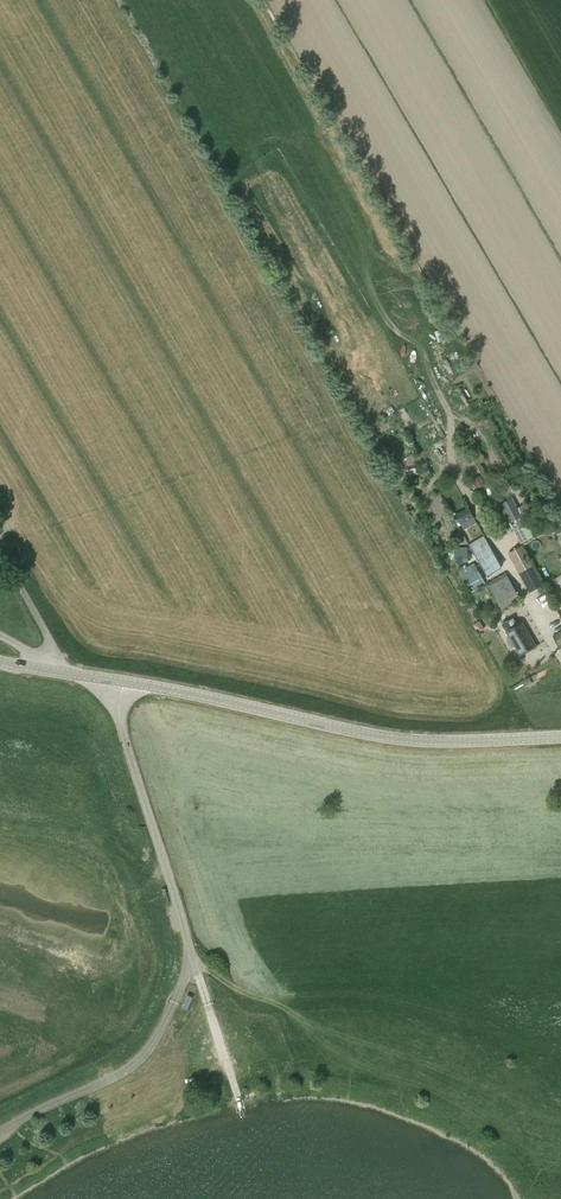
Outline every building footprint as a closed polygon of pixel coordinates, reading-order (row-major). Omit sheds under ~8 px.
[(478,489),(485,485),(480,477),(473,481),(478,489)] [(520,516),(512,501),(500,508),(510,524),(521,542),(530,537),(528,531),(527,532),(525,528),(527,526),(526,525),(535,520),(530,511),(520,516)] [(468,510),(457,515),(460,523),(471,517),(468,510)] [(487,576),(503,568),(484,535),(470,542),(487,576)] [(544,584),(523,545),(507,553),(519,574),(530,592),(544,584)] [(454,563),(468,563),(468,549),(454,550),(454,563)] [(470,567),(467,563),(463,563),(457,565),(460,571),(469,590),(484,583),(476,564),(470,567)] [(502,610),(520,599),(506,572),(498,577),(487,583),(502,610)] [(519,625),(513,618),(503,624),(520,654),(536,646),(522,623),(519,625)] [(486,629),(481,620),(475,624),(479,632),(486,629)] [(520,656),(526,665),(542,655),(536,646),(520,656)]
